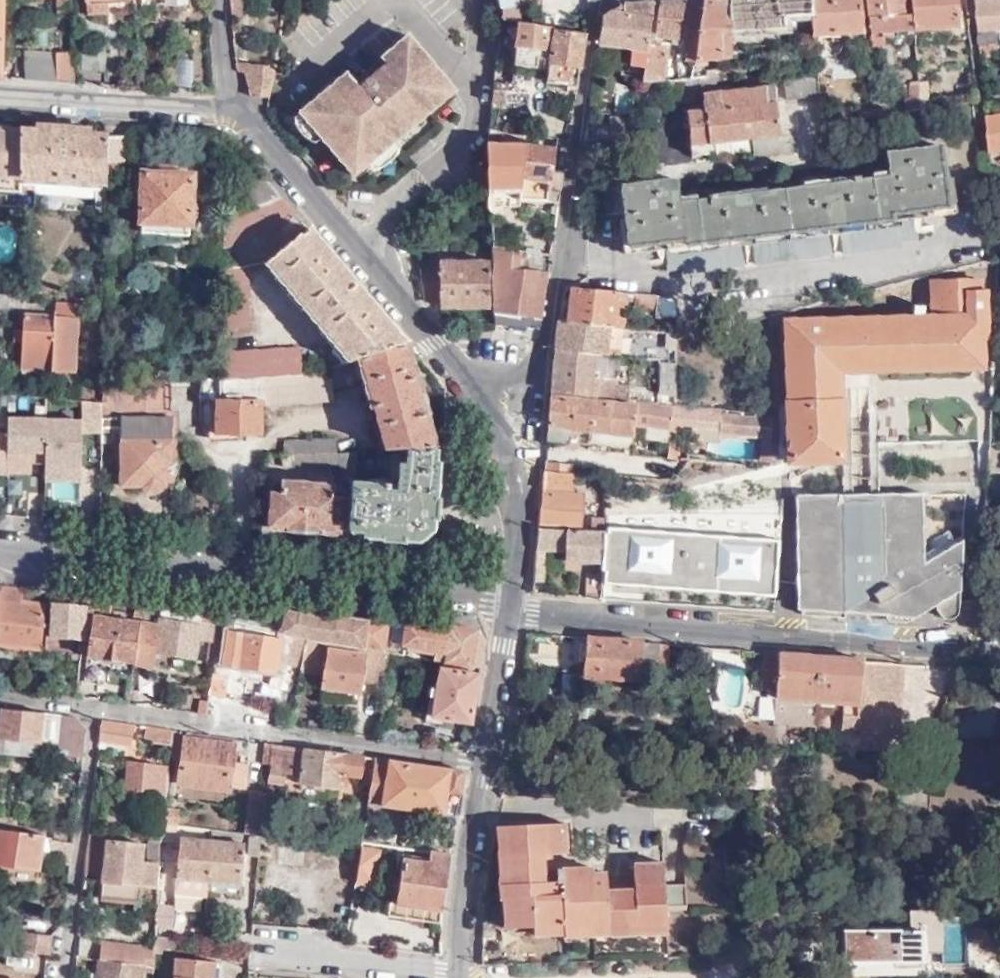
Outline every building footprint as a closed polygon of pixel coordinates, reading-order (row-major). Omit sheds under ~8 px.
[(111,13),(111,0),(97,0),(88,1),(89,15),(111,13)] [(227,14),(239,15),(241,0),(228,0),(227,14)] [(516,0),(498,0),(500,22),(518,20),(516,0)] [(693,58),(694,58),(701,0),(679,0),(659,1),(655,34),(683,33),(681,46),(686,47),(685,58),(693,58)] [(694,58),(732,55),(732,48),(731,29),(730,0),(701,0),(694,58)] [(731,29),(785,25),(786,31),(791,30),(791,13),(813,11),(812,0),(730,0),(731,29)] [(813,11),(814,32),(864,29),(861,0),(812,0),(813,11)] [(871,17),(867,18),(868,36),(914,32),(913,28),(912,14),(904,15),(903,0),(869,0),(871,17)] [(913,28),(958,25),(957,0),(911,0),(912,14),(913,28)] [(974,14),(999,12),(999,0),(973,0),(974,14)] [(596,43),(644,50),(651,2),(620,3),(600,17),(596,43)] [(574,86),(582,33),(519,25),(511,65),(534,68),(536,58),(548,59),(543,83),(574,86)] [(994,29),(975,30),(978,57),(996,54),(994,29)] [(404,38),(378,59),(387,69),(376,80),(372,76),(366,76),(362,72),(348,83),(342,75),(297,114),(350,176),(380,151),(373,143),(443,84),(404,38)] [(644,50),(640,81),(661,79),(666,46),(644,50)] [(25,48),(24,80),(73,83),(71,50),(25,48)] [(387,69),(378,59),(370,66),(362,72),(366,76),(372,76),(376,80),(387,69)] [(248,96),(266,98),(271,61),(246,62),(246,72),(243,72),(248,96)] [(234,72),(243,72),(246,72),(246,62),(233,62),(234,72)] [(640,81),(637,103),(656,101),(656,95),(676,93),(676,89),(686,88),(686,86),(714,83),(712,67),(704,67),(703,75),(661,79),(640,81)] [(816,71),(782,75),(784,98),(817,94),(816,71)] [(778,133),(773,86),(700,95),(702,112),(685,114),(689,154),(707,152),(706,149),(710,148),(710,141),(778,133)] [(506,93),(491,92),(489,104),(504,106),(506,93)] [(525,134),(536,135),(531,105),(521,104),(525,134)] [(871,116),(871,109),(859,111),(860,118),(871,116)] [(984,119),(986,152),(999,149),(999,115),(984,119)] [(583,128),(581,140),(632,139),(635,118),(612,118),(611,123),(607,127),(583,128)] [(17,177),(19,129),(0,128),(0,176),(17,177)] [(94,210),(105,211),(107,168),(107,135),(19,129),(17,177),(94,181),(94,210)] [(125,136),(107,135),(107,168),(125,169),(125,136)] [(556,204),(561,171),(551,170),(553,148),(484,141),(485,192),(517,191),(517,202),(556,204)] [(947,205),(940,147),(890,153),(893,177),(862,181),(861,175),(837,178),(835,177),(821,178),(822,186),(748,195),(747,187),(733,189),(733,190),(707,193),(708,199),(677,203),(674,179),(601,187),(604,215),(622,213),(626,247),(653,244),(662,243),(665,268),(681,266),(682,273),(741,266),(738,237),(744,237),(750,236),(754,263),(828,254),(825,227),(831,226),(839,225),(842,252),(900,245),(899,241),(915,239),(912,210),(922,208),(947,205)] [(139,231),(185,233),(186,226),(191,225),(193,174),(176,173),(176,164),(158,163),(158,172),(141,171),(139,231)] [(256,205),(282,195),(265,174),(246,182),(256,205)] [(222,246),(297,214),(282,195),(256,205),(223,219),(222,246)] [(406,344),(308,226),(266,261),(348,359),(354,358),(406,344)] [(539,319),(546,272),(517,267),(519,248),(491,244),(493,325),(536,327),(539,319)] [(247,264),(221,267),(219,327),(245,325),(247,264)] [(418,266),(422,302),(437,301),(438,307),(488,308),(488,265),(418,266)] [(983,313),(993,313),(994,286),(978,287),(977,277),(929,278),(930,316),(782,320),(788,462),(842,461),(838,371),(980,366),(979,338),(984,338),(983,313)] [(566,322),(608,327),(613,327),(619,328),(620,328),(623,300),(631,301),(631,293),(569,287),(566,322)] [(674,297),(635,294),(634,308),(656,311),(656,316),(674,318),(674,297)] [(71,371),(75,310),(53,309),(53,315),(21,314),(20,330),(20,344),(19,360),(49,362),(48,370),(71,371)] [(557,322),(554,350),(605,355),(608,327),(566,322),(557,322)] [(432,447),(406,344),(354,358),(361,387),(356,388),(377,462),(395,457),(432,447)] [(242,378),(299,372),(297,348),(229,352),(218,346),(217,378),(242,378)] [(554,350),(550,393),(612,399),(613,386),(618,387),(618,380),(614,379),(616,356),(605,355),(554,350)] [(354,358),(348,359),(308,371),(304,407),(330,408),(330,394),(356,388),(361,387),(354,358)] [(18,369),(48,370),(49,362),(19,360),(18,369)] [(674,366),(656,364),(655,394),(674,396),(674,366)] [(169,458),(171,375),(101,371),(100,401),(99,427),(99,439),(118,441),(117,483),(137,484),(142,491),(157,490),(160,484),(164,485),(165,459),(169,458)] [(304,407),(308,371),(299,372),(242,378),(217,378),(215,399),(213,399),(212,432),(258,434),(260,404),(304,407)] [(67,424),(99,427),(100,401),(43,396),(42,408),(67,410),(67,424)] [(667,428),(668,424),(669,409),(629,404),(630,400),(622,399),(621,403),(549,396),(545,441),(586,444),(588,431),(631,435),(632,425),(667,428)] [(967,441),(989,441),(990,399),(875,403),(876,434),(965,432),(967,441)] [(757,460),(771,462),(770,416),(718,411),(718,408),(670,403),(669,409),(668,424),(678,425),(718,428),(718,432),(759,436),(757,460)] [(22,470),(23,466),(53,468),(55,435),(53,434),(54,417),(26,415),(25,423),(0,421),(0,468),(22,470)] [(666,451),(675,452),(678,425),(668,424),(667,428),(666,451)] [(876,442),(967,441),(965,432),(876,434),(876,442)] [(300,458),(302,443),(283,441),(281,456),(300,458)] [(334,445),(302,443),(300,458),(333,460),(334,445)] [(435,450),(432,447),(395,457),(390,495),(386,494),(386,490),(348,486),(345,524),(362,525),(361,534),(416,538),(429,525),(435,450)] [(333,485),(348,486),(351,461),(333,460),(300,458),(281,456),(277,455),(276,466),(334,471),(333,485)] [(543,471),(538,524),(582,528),(584,496),(572,495),(574,474),(543,471)] [(626,509),(700,515),(702,484),(628,478),(626,509)] [(269,491),(266,525),(335,531),(338,497),(328,495),(328,484),(279,480),(278,492),(269,491)] [(889,562),(911,550),(902,535),(898,534),(898,501),(877,501),(841,500),(841,494),(798,495),(798,612),(843,616),(842,610),(871,594),(877,603),(886,598),(880,588),(899,578),(889,562)] [(922,586),(934,606),(939,614),(943,618),(950,619),(957,616),(959,611),(960,601),(952,598),(951,595),(944,583),(961,574),(963,541),(921,563),(921,494),(877,494),(877,501),(898,501),(898,534),(902,535),(911,550),(929,581),(922,586)] [(590,528),(603,529),(601,518),(591,517),(590,528)] [(538,528),(534,576),(543,577),(546,554),(601,559),(603,534),(538,528)] [(708,544),(709,538),(664,535),(664,538),(645,536),(644,538),(603,534),(601,559),(600,569),(659,575),(658,580),(675,582),(678,562),(770,570),(772,549),(708,544)] [(887,619),(907,621),(934,606),(922,586),(929,581),(911,550),(889,562),(899,578),(880,588),(886,598),(877,603),(887,619)] [(585,593),(598,594),(600,571),(585,570),(585,593)] [(944,583),(951,595),(960,588),(961,574),(944,583)] [(38,650),(43,602),(20,600),(20,587),(0,585),(0,646),(38,650)] [(74,595),(47,590),(46,600),(51,601),(48,635),(79,637),(82,637),(82,632),(83,604),(75,603),(74,595)] [(91,596),(90,604),(87,632),(81,681),(97,683),(100,660),(129,663),(134,622),(107,618),(110,601),(91,596)] [(211,607),(160,603),(160,613),(209,622),(211,607)] [(297,614),(284,613),(282,630),(359,645),(363,621),(333,617),(332,619),(297,613),(297,614)] [(134,622),(129,663),(151,665),(153,651),(158,651),(192,657),(195,640),(213,643),(216,625),(159,617),(158,625),(134,622)] [(363,621),(359,645),(381,650),(386,620),(363,618),(363,621)] [(389,622),(386,652),(398,653),(399,645),(444,652),(442,661),(477,667),(481,643),(475,630),(442,625),(441,628),(389,622)] [(298,666),(301,643),(224,629),(220,663),(272,671),(274,662),(298,666)] [(386,652),(304,637),(300,672),(322,675),(321,687),(360,693),(361,680),(381,683),(386,652)] [(657,662),(658,643),(573,637),(571,659),(583,659),(583,676),(627,679),(627,672),(638,672),(638,668),(644,668),(645,661),(657,662)] [(192,657),(158,651),(156,664),(190,670),(192,657)] [(766,698),(816,701),(816,700),(818,655),(761,651),(759,689),(767,690),(766,698)] [(841,727),(897,731),(899,698),(894,697),(895,686),(900,686),(902,664),(861,660),(861,658),(818,655),(816,700),(843,702),(841,727)] [(208,692),(224,694),(229,669),(212,666),(208,692)] [(468,724),(475,676),(435,669),(426,717),(468,724)] [(58,744),(57,755),(78,757),(81,730),(70,716),(0,708),(0,737),(58,744)] [(76,716),(70,716),(81,730),(78,757),(82,757),(85,727),(76,716)] [(129,745),(132,725),(96,720),(94,740),(129,745)] [(166,745),(168,730),(144,726),(143,742),(166,745)] [(233,739),(183,732),(175,783),(225,790),(226,785),(241,787),(245,764),(230,761),(233,739)] [(273,744),(264,743),(261,764),(270,764),(273,744)] [(273,744),(270,764),(268,780),(287,782),(287,772),(299,774),(299,783),(339,788),(341,774),(360,777),(363,758),(323,752),(273,744)] [(461,771),(373,759),(366,803),(407,808),(403,830),(421,834),(431,827),(433,813),(455,816),(458,794),(461,771)] [(161,796),(164,766),(125,761),(121,792),(161,796)] [(260,834),(266,792),(249,790),(243,832),(249,833),(260,834)] [(161,799),(161,796),(121,792),(120,804),(160,809),(161,799)] [(159,821),(173,823),(175,800),(161,799),(160,809),(159,821)] [(175,840),(177,823),(173,823),(159,821),(157,838),(175,840)] [(566,826),(503,828),(505,885),(498,885),(499,902),(504,902),(505,930),(534,928),(565,927),(565,931),(594,929),(594,937),(609,936),(608,929),(666,927),(665,913),(664,888),(663,864),(632,865),(633,883),(623,884),(608,884),(607,875),(592,876),(591,870),(556,871),(557,885),(551,885),(551,866),(550,857),(567,856),(566,826)] [(505,885),(503,828),(497,829),(498,885),(505,885)] [(0,830),(0,867),(36,872),(40,836),(0,830)] [(141,906),(156,907),(156,886),(157,883),(157,838),(148,836),(145,861),(139,861),(141,845),(104,841),(106,832),(85,830),(81,873),(99,875),(97,896),(136,900),(138,885),(143,885),(141,906)] [(249,833),(247,855),(258,856),(260,834),(249,833)] [(175,876),(240,882),(243,844),(179,838),(175,876)] [(48,861),(67,863),(69,843),(50,841),(48,861)] [(359,846),(359,849),(353,882),(374,886),(380,848),(359,846)] [(392,903),(440,911),(449,855),(428,852),(426,863),(400,858),(392,903)] [(258,856),(256,888),(270,889),(272,857),(258,856)] [(157,883),(156,886),(156,907),(155,926),(162,926),(162,920),(166,919),(168,883),(157,883)] [(686,887),(664,888),(665,913),(687,912),(686,887)] [(943,929),(943,908),(935,907),(935,910),(912,910),(912,934),(849,933),(849,961),(909,962),(909,967),(922,967),(922,952),(963,952),(963,930),(943,929)] [(565,927),(534,928),(535,938),(564,937),(565,939),(594,937),(594,929),(565,931),(565,927)] [(666,934),(666,927),(608,929),(609,936),(666,934)] [(21,936),(20,953),(45,955),(46,938),(21,936)] [(103,961),(135,964),(137,944),(101,941),(99,961),(103,961)] [(135,964),(144,965),(153,966),(155,946),(137,944),(135,964)] [(214,961),(174,957),(172,977),(212,977),(214,961)] [(135,964),(103,961),(99,961),(96,961),(94,977),(143,977),(144,965),(135,964)]
